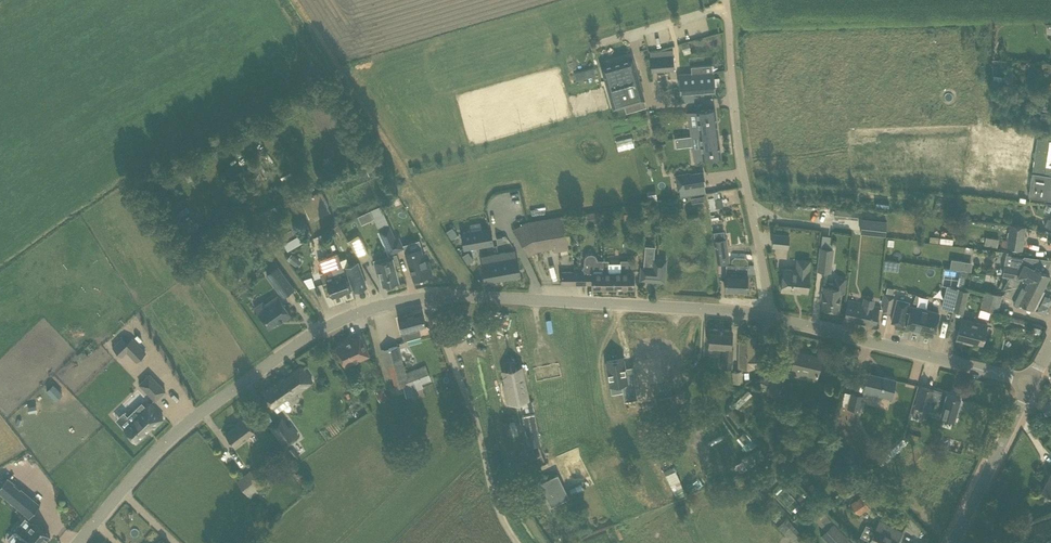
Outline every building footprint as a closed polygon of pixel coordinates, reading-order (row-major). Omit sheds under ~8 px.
[(651,57),(650,57),(651,71),(675,69),(673,55),(673,49),(650,51),(651,57)] [(601,66),(613,108),(625,105),(630,103),(644,99),(632,57),(601,66)] [(692,73),(678,74),(680,94),(681,100),(690,99),(689,93),(704,92),(715,91),(714,71),(713,71),(712,64),(691,66),(692,73)] [(698,124),(690,125),(691,135),(700,134),(717,131),(714,107),(697,109),(698,124)] [(693,148),(694,158),(702,157),(702,158),(720,156),(717,131),(700,134),(701,147),(693,148)] [(691,136),(675,138),(676,147),(692,145),(691,136)] [(631,146),(629,137),(616,140),(618,148),(631,146)] [(851,140),(849,160),(861,161),(863,141),(851,140)] [(863,141),(861,161),(872,162),(874,142),(863,141)] [(874,142),(872,162),(884,163),(885,143),(874,142)] [(894,145),(892,165),(904,167),(906,147),(894,145)] [(937,146),(935,166),(947,167),(949,147),(937,146)] [(906,147),(904,167),(915,168),(917,148),(906,147)] [(949,147),(947,167),(958,169),(960,148),(949,147)] [(917,148),(915,168),(926,169),(928,149),(917,148)] [(960,148),(958,169),(970,170),(972,150),(960,148)] [(1017,155),(1014,181),(1026,182),(1028,156),(1017,155)] [(1028,156),(1026,182),(1037,183),(1039,157),(1028,156)] [(1037,183),(1049,184),(1050,159),(1050,158),(1039,157),(1037,183)] [(674,174),(677,193),(708,189),(705,169),(674,174)] [(301,199),(311,219),(329,210),(320,190),(301,199)] [(707,194),(708,208),(723,206),(722,200),(735,199),(734,190),(719,192),(707,194)] [(266,226),(277,220),(282,217),(278,210),(283,207),(281,203),(276,206),(275,205),(260,215),(266,226)] [(370,210),(358,215),(362,223),(374,218),(370,210)] [(523,243),(528,253),(536,249),(566,244),(567,248),(571,247),(564,217),(529,223),(516,230),(523,243)] [(293,220),(288,222),(287,222),(284,218),(273,225),(278,234),(282,231),(283,232),(285,231),(285,230),(291,227),(291,228),(278,236),(281,241),(299,231),(293,220)] [(862,218),(860,232),(885,235),(887,220),(862,218)] [(389,223),(379,228),(390,251),(404,245),(399,234),(395,236),(389,223)] [(1003,238),(1001,245),(1021,249),(1025,226),(1010,223),(1007,239),(1003,238)] [(302,227),(307,236),(312,233),(307,224),(302,227)] [(452,226),(446,230),(452,238),(458,234),(452,226)] [(491,227),(461,232),(464,248),(493,242),(491,227)] [(790,235),(774,233),(772,246),(788,247),(790,235)] [(356,252),(365,246),(358,234),(349,240),(356,252)] [(821,246),(820,246),(818,270),(830,271),(833,248),(832,248),(833,245),(830,241),(831,235),(822,234),(821,246)] [(983,244),(997,246),(998,237),(985,235),(983,244)] [(713,240),(716,262),(729,260),(726,239),(713,240)] [(641,276),(665,278),(667,256),(654,255),(655,245),(645,244),(644,264),(642,263),(641,276)] [(421,246),(405,252),(414,278),(433,272),(429,259),(428,259),(428,260),(426,260),(421,246)] [(468,251),(462,255),(467,263),(473,259),(468,251)] [(507,251),(498,253),(503,278),(521,275),(518,258),(509,259),(509,257),(507,251)] [(293,252),(289,257),(300,265),(304,260),(293,252)] [(374,261),(377,271),(380,270),(384,283),(385,283),(386,285),(393,282),(392,280),(399,278),(394,262),(398,261),(396,252),(387,255),(386,258),(374,261)] [(486,263),(481,264),(484,281),(503,278),(498,253),(489,254),(489,256),(490,263),(486,263)] [(613,287),(613,278),(606,279),(606,272),(602,272),(602,260),(597,260),(597,257),(596,256),(595,255),(594,254),(593,254),(592,253),(591,253),(590,253),(589,254),(588,254),(587,255),(586,255),(585,256),(585,257),(584,258),(584,265),(582,268),(584,270),(584,271),(575,271),(575,272),(576,283),(585,283),(593,283),(593,287),(613,287)] [(332,296),(351,289),(340,259),(337,254),(319,260),(328,285),(332,296)] [(726,272),(725,279),(725,290),(747,291),(747,273),(748,264),(748,260),(745,257),(734,256),(731,259),(731,263),(726,263),(726,272)] [(1009,277),(1016,278),(1018,278),(1021,277),(1042,288),(1049,274),(1036,267),(1037,265),(1038,258),(1024,256),(1024,257),(1013,256),(1011,265),(1005,265),(1003,276),(1009,277)] [(346,257),(340,259),(351,289),(353,288),(354,290),(366,286),(357,261),(349,264),(346,257)] [(794,289),(807,290),(808,291),(810,271),(809,271),(811,261),(799,259),(798,270),(783,268),(781,290),(794,291),(794,289)] [(607,260),(602,260),(602,272),(606,272),(606,279),(613,278),(613,287),(633,287),(633,273),(632,273),(632,260),(621,260),(621,271),(607,271),(607,260)] [(294,288),(277,266),(266,274),(283,296),(294,288)] [(561,283),(576,283),(575,272),(575,271),(561,271),(561,283)] [(314,275),(307,278),(311,286),(317,284),(314,275)] [(834,287),(833,287),(823,286),(822,294),(824,294),(822,307),(838,309),(839,299),(840,298),(840,293),(844,293),(845,288),(845,278),(835,277),(834,287)] [(1009,277),(1004,288),(1006,289),(1003,293),(1009,296),(1009,297),(1014,299),(1013,302),(1021,306),(1022,303),(1032,308),(1042,288),(1021,277),(1018,278),(1009,277)] [(953,309),(958,288),(946,285),(941,307),(952,310),(953,309)] [(958,288),(953,309),(963,311),(968,290),(958,288)] [(984,290),(980,308),(996,312),(1001,294),(984,290)] [(890,312),(894,295),(884,292),(882,303),(885,304),(883,311),(890,312)] [(262,300),(254,306),(269,327),(277,321),(279,322),(291,314),(277,295),(264,303),(262,300)] [(897,298),(891,321),(903,324),(903,322),(907,323),(906,326),(919,330),(924,331),(925,328),(935,330),(937,319),(939,312),(911,305),(911,306),(908,305),(909,301),(897,298)] [(876,325),(880,306),(872,304),(872,308),(864,306),(865,303),(848,299),(844,318),(876,325)] [(400,327),(403,336),(404,340),(421,336),(419,328),(426,326),(422,310),(397,317),(400,327)] [(1023,323),(1024,319),(1008,315),(1007,319),(1023,323)] [(959,328),(956,339),(965,341),(973,343),(973,340),(982,343),(987,324),(976,321),(961,318),(959,328)] [(730,347),(731,340),(732,329),(710,327),(709,346),(724,347),(722,365),(732,366),(733,347),(730,347)] [(364,344),(360,334),(345,340),(345,342),(336,346),(345,366),(369,355),(364,344)] [(767,367),(767,363),(768,352),(754,352),(755,336),(740,336),(739,366),(767,367)] [(122,338),(113,347),(117,351),(120,354),(121,354),(127,348),(137,358),(138,360),(146,352),(131,338),(127,342),(122,338)] [(398,345),(381,350),(385,365),(389,364),(395,387),(403,385),(406,397),(415,395),(410,383),(414,381),(417,390),(423,387),(421,383),(430,379),(425,365),(405,372),(398,345)] [(817,373),(821,356),(811,354),(811,355),(795,352),(791,370),(799,372),(800,369),(817,373)] [(774,370),(768,395),(777,397),(784,372),(787,359),(777,356),(774,370)] [(623,359),(606,361),(610,386),(621,384),(624,401),(637,399),(633,372),(626,374),(623,359)] [(639,366),(633,367),(633,372),(637,399),(650,397),(648,382),(662,380),(661,374),(659,359),(639,362),(639,366)] [(296,392),(313,381),(302,365),(263,391),(274,407),(288,398),(291,402),(299,397),(296,392)] [(521,367),(504,371),(510,394),(518,392),(520,400),(528,398),(521,367)] [(732,370),(733,382),(742,381),(741,369),(732,370)] [(149,373),(139,383),(155,400),(165,390),(149,373)] [(891,393),(895,379),(884,377),(884,378),(867,374),(864,389),(884,394),(884,392),(891,393)] [(53,383),(46,390),(56,400),(63,393),(53,383)] [(928,410),(929,405),(941,408),(940,414),(943,415),(954,418),(955,415),(958,414),(960,408),(958,406),(960,397),(946,392),(946,393),(921,385),(918,396),(914,406),(928,410)] [(851,393),(848,407),(859,409),(862,395),(851,393)] [(1050,413),(1050,399),(1040,404),(1045,416),(1050,413)] [(149,403),(124,428),(135,440),(137,441),(139,439),(151,428),(153,426),(154,426),(163,418),(149,403)] [(297,437),(299,435),(292,425),(290,426),(282,415),(269,425),(284,447),(297,438),(297,437)] [(253,430),(244,417),(236,422),(238,424),(226,433),(230,437),(229,438),(231,440),(231,439),(235,444),(253,430)] [(256,489),(261,484),(250,470),(237,480),(251,497),(258,492),(256,489)] [(1050,494),(1050,472),(1043,489),(1042,489),(1047,492),(1047,493),(1049,494),(1049,493),(1050,494)] [(565,488),(558,473),(539,482),(536,476),(531,479),(533,484),(529,486),(536,501),(546,497),(551,506),(561,501),(569,497),(565,488)] [(0,485),(0,492),(13,503),(29,516),(40,503),(24,490),(21,487),(20,488),(14,483),(15,482),(8,476),(0,485)] [(868,505),(874,501),(868,492),(862,496),(850,503),(861,519),(872,512),(868,505)] [(820,535),(828,542),(853,542),(819,507),(811,515),(825,530),(820,535)] [(810,542),(786,518),(778,526),(794,542),(808,542),(810,542)] [(1031,525),(1035,536),(1035,537),(1042,535),(1050,532),(1050,519),(1047,520),(1031,525)] [(869,540),(874,542),(896,542),(898,540),(899,540),(902,533),(902,532),(901,533),(896,530),(896,529),(895,529),(895,530),(893,529),(894,527),(888,524),(879,520),(875,528),(866,524),(860,535),(869,540)] [(26,531),(18,525),(12,532),(19,538),(15,542),(43,542),(49,536),(32,522),(26,531)]
